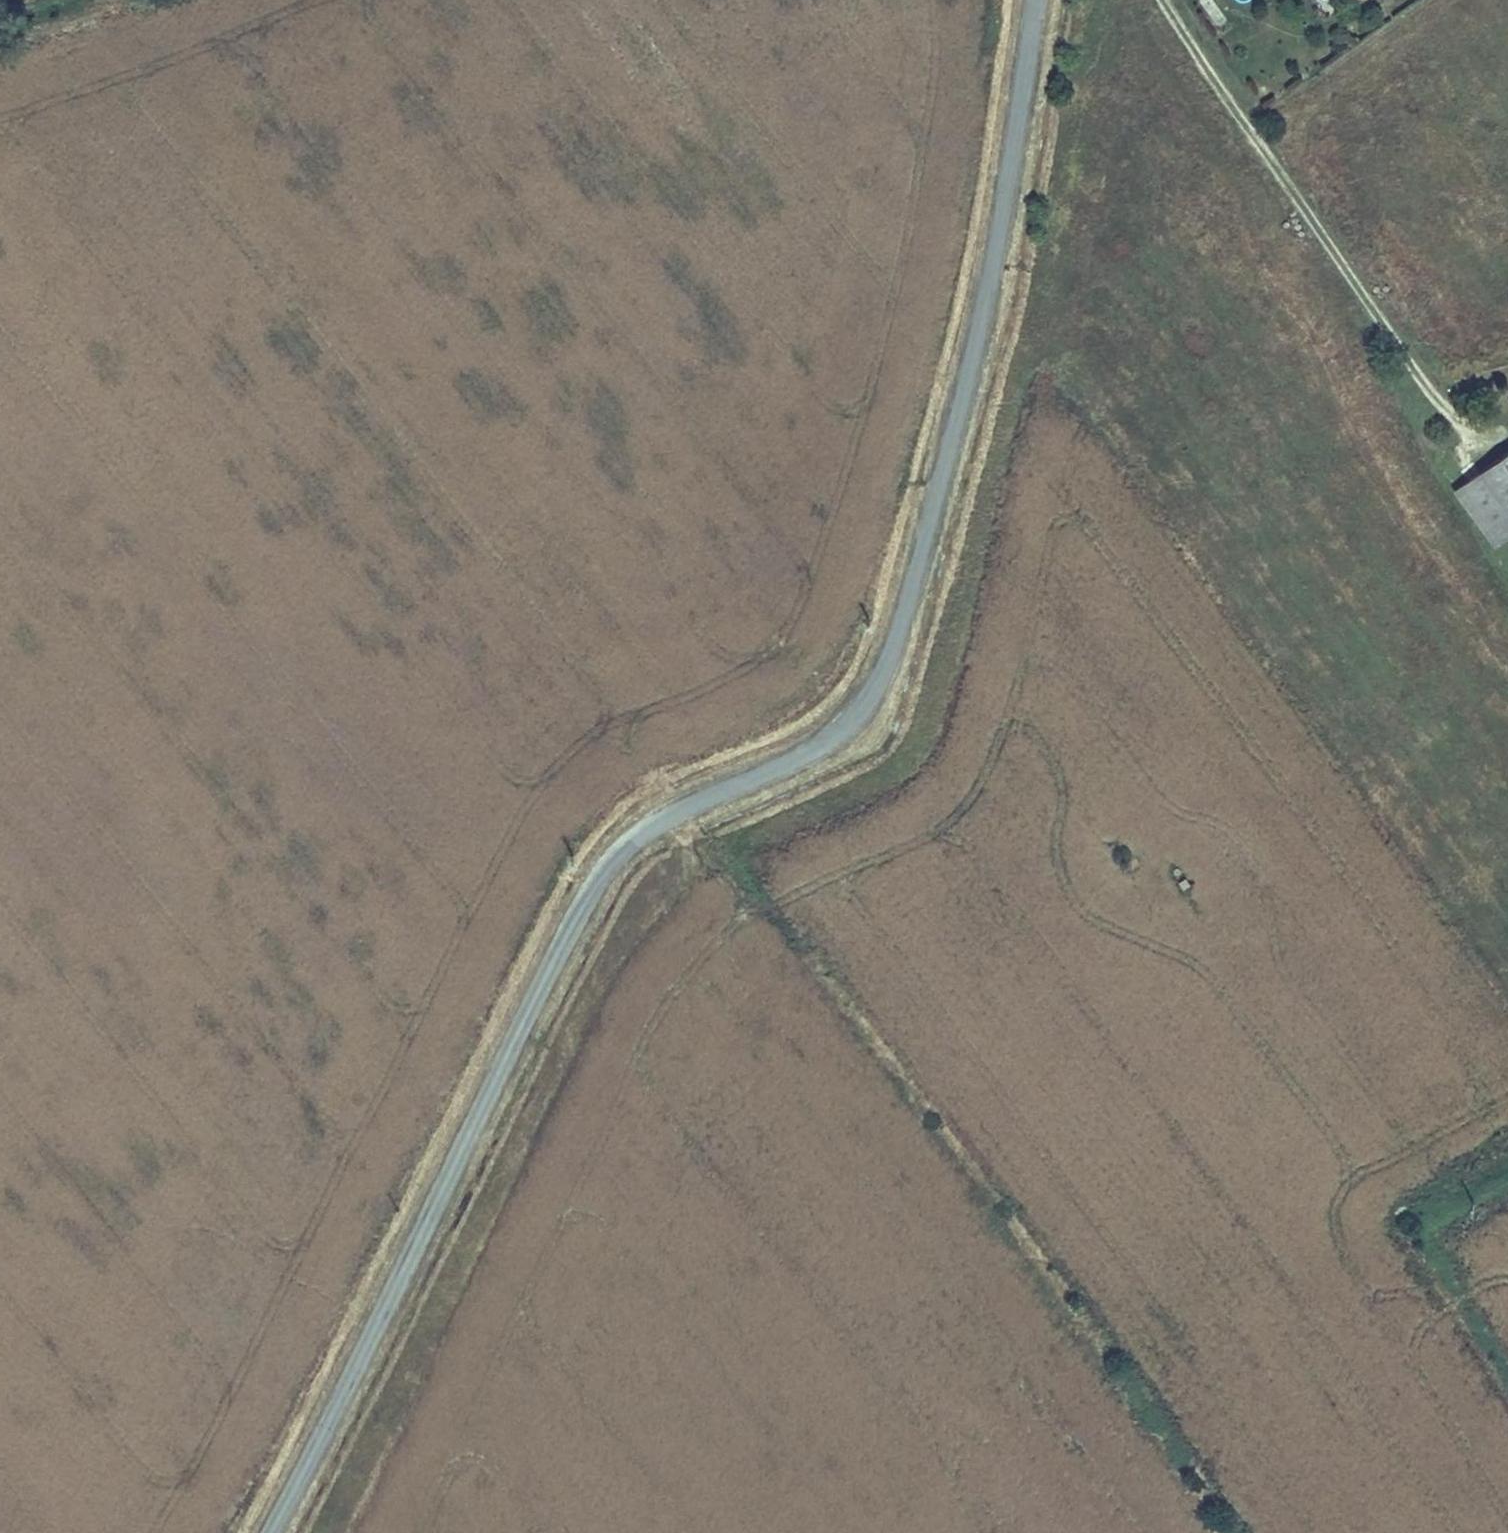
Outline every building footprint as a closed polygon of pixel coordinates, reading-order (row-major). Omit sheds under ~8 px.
[(1453,488),(1489,541),(1507,528),(1507,513),(1506,511),(1507,509),(1507,448),(1453,488)]
